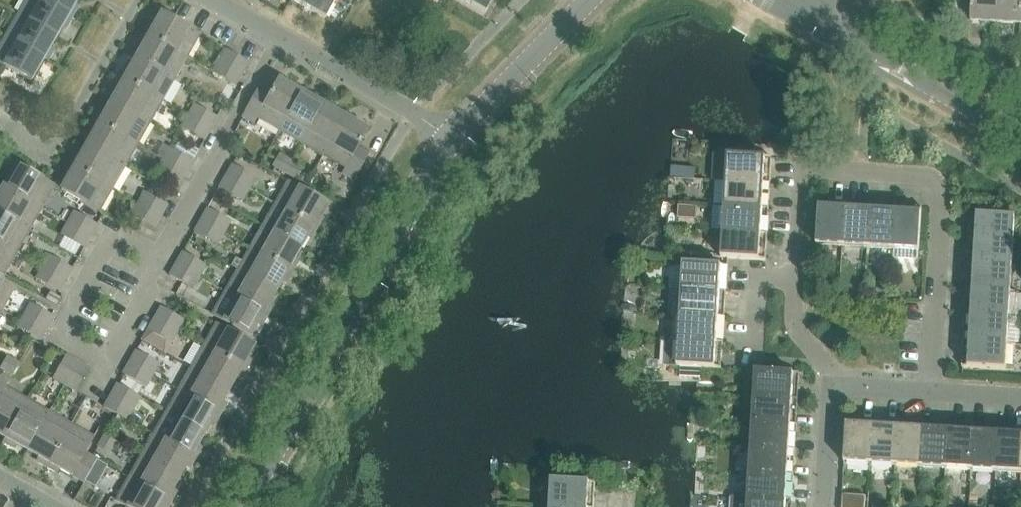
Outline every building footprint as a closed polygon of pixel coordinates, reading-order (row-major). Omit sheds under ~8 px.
[(43,0),(26,0),(18,15),(56,36),(64,23),(68,25),(73,17),(43,0)] [(73,17),(77,9),(73,6),(77,0),(43,0),(73,17)] [(325,18),(335,0),(293,0),(325,18)] [(485,13),(492,0),(463,0),(485,13)] [(997,22),(998,0),(972,0),(971,21),(997,22)] [(1020,24),(1020,0),(998,0),(997,22),(1020,24)] [(148,26),(144,34),(187,58),(200,35),(161,13),(153,28),(148,26)] [(56,36),(18,15),(5,37),(44,59),(48,61),(52,53),(48,50),(56,36)] [(143,44),(136,58),(174,79),(187,58),(144,34),(139,42),(143,44)] [(5,37),(0,45),(0,64),(31,81),(44,59),(5,37)] [(212,73),(224,79),(237,56),(226,50),(212,73)] [(237,56),(224,79),(235,86),(249,63),(237,56)] [(174,79),(136,58),(128,72),(124,70),(119,77),(162,101),(174,79)] [(162,101),(119,77),(114,86),(119,88),(111,102),(149,123),(162,101)] [(257,118),(279,131),(301,92),(278,79),(266,102),(257,118)] [(279,131),(301,143),(325,101),(317,96),(315,100),(301,92),(279,131)] [(242,117),(254,124),(257,118),(266,102),(255,95),(242,117)] [(301,143),(323,156),(345,117),(331,109),(333,105),(325,101),(301,143)] [(149,123),(111,102),(103,116),(99,114),(94,121),(137,145),(149,123)] [(194,105),(188,116),(211,129),(217,118),(194,105)] [(211,129),(188,116),(181,128),(204,141),(211,129)] [(345,117),(323,156),(345,168),(355,152),(368,130),(345,117)] [(137,145),(94,121),(90,130),(94,132),(86,146),(124,168),(137,145)] [(74,158),(70,165),(112,189),(124,168),(86,146),(78,160),(74,158)] [(169,148),(163,160),(186,173),(192,162),(169,148)] [(345,168),(342,174),(354,180),(366,158),(355,152),(345,168)] [(273,165),(284,172),(291,161),(279,154),(273,165)] [(727,155),(726,182),(770,184),(771,158),(727,155)] [(186,173),(163,160),(156,172),(179,185),(186,173)] [(291,161),(284,172),(296,179),(302,167),(291,161)] [(3,186),(41,208),(54,186),(16,164),(3,186)] [(112,189),(70,165),(65,174),(69,176),(61,190),(99,212),(112,189)] [(232,165),(226,176),(249,190),(255,178),(232,165)] [(249,190),(226,176),(219,188),(242,201),(249,190)] [(288,181),(275,204),(317,229),(322,220),(318,218),(326,203),(288,181)] [(724,206),(724,207),(768,209),(770,184),(726,182),(726,183),(716,182),(714,205),(724,206)] [(0,185),(0,214),(29,231),(41,208),(3,186),(0,185)] [(144,192),(138,204),(161,217),(167,206),(144,192)] [(816,245),(843,247),(845,203),(819,201),(816,245)] [(843,247),(868,248),(870,204),(845,203),(843,247)] [(161,217),(138,204),(131,215),(154,228),(161,217)] [(262,226),(301,248),(309,234),(313,236),(317,229),(275,204),(262,226)] [(870,204),(868,248),(893,250),(896,206),(870,204)] [(896,206),(893,250),(919,251),(922,207),(896,206)] [(724,207),(723,232),(767,234),(768,209),(724,207)] [(207,209),(201,220),(224,233),(231,222),(207,209)] [(74,212),(67,223),(91,236),(97,225),(74,212)] [(16,252),(29,231),(0,214),(0,243),(16,252)] [(971,214),(970,241),(1014,243),(1015,217),(971,214)] [(224,233),(201,220),(194,232),(217,245),(224,233)] [(91,236),(67,223),(61,235),(84,248),(91,236)] [(301,248),(262,226),(250,248),(292,272),(297,264),(293,262),(301,248)] [(767,234),(723,232),(721,258),(765,261),(767,234)] [(1014,243),(970,241),(968,266),(1012,268),(1014,243)] [(0,243),(0,273),(3,275),(16,252),(0,243)] [(292,272),(250,248),(238,270),(276,292),(284,278),(288,280),(292,272)] [(182,252),(176,264),(199,277),(206,266),(182,252)] [(49,255),(42,267),(66,280),(72,269),(49,255)] [(199,277),(176,264),(169,275),(193,289),(199,277)] [(683,264),(682,290),(726,292),(727,266),(683,264)] [(968,266),(967,291),(1011,294),(1012,268),(968,266)] [(66,280),(42,267),(36,279),(59,292),(66,280)] [(268,306),(276,292),(238,270),(225,292),(267,316),(272,308),(268,306)] [(0,280),(0,310),(1,311),(14,288),(0,280)] [(682,290),(680,315),(724,318),(726,292),(682,290)] [(967,291),(965,316),(1009,319),(1011,294),(967,291)] [(46,299),(57,306),(61,299),(50,292),(46,299)] [(267,316),(225,292),(212,315),(250,337),(259,322),(263,324),(267,316)] [(31,304),(24,315),(47,329),(54,317),(31,304)] [(184,320),(161,307),(154,319),(177,332),(184,320)] [(47,329),(24,315),(17,327),(40,340),(47,329)] [(679,340),(723,343),(724,318),(680,315),(679,340)] [(1008,344),(1009,319),(965,316),(964,341),(1008,344)] [(177,332),(154,319),(148,330),(170,343),(177,332)] [(216,324),(203,346),(245,371),(250,363),(246,360),(254,345),(216,324)] [(679,340),(667,340),(665,366),(721,369),(723,343),(679,340)] [(964,341),(962,367),(1006,370),(1008,344),(964,341)] [(203,346),(190,368),(229,390),(237,376),(241,379),(245,371),(203,346)] [(136,351),(129,363),(152,376),(159,364),(136,351)] [(53,378),(65,385),(78,362),(66,355),(53,378)] [(0,368),(12,375),(18,364),(7,357),(0,368)] [(78,362),(65,385),(76,392),(89,368),(78,362)] [(152,376),(129,363),(123,374),(145,387),(152,376)] [(178,390),(220,414),(225,406),(221,404),(229,390),(190,368),(178,390)] [(755,371),(754,397),(798,400),(799,374),(755,371)] [(4,387),(5,387),(8,382),(0,377),(0,394),(4,387)] [(110,396),(134,409),(140,397),(117,384),(110,396)] [(5,438),(27,400),(5,387),(4,387),(0,394),(0,435),(5,438)] [(216,422),(220,414),(178,390),(165,412),(205,433),(212,420),(216,422)] [(134,409),(110,396),(104,407),(127,420),(134,409)] [(796,425),(798,400),(754,397),(752,422),(796,425)] [(13,443),(27,451),(49,412),(27,400),(5,438),(3,442),(11,447),(13,443)] [(39,463),(47,467),(71,425),(49,412),(27,451),(41,459),(39,463)] [(204,434),(165,412),(153,434),(196,457),(200,450),(196,448),(204,434)] [(870,464),(873,420),(847,419),(844,463),(870,464)] [(870,464),(896,466),(898,422),(873,420),(870,464)] [(795,450),(796,425),(752,422),(751,447),(795,450)] [(896,466),(921,467),(923,423),(898,422),(896,466)] [(921,467),(946,469),(948,425),(923,423),(921,467)] [(71,425),(47,467),(55,472),(57,468),(72,476),(85,453),(94,437),(71,425)] [(946,469),(971,470),(974,426),(948,425),(946,469)] [(974,426),(971,470),(996,471),(999,427),(974,426)] [(999,427),(996,472),(1020,473),(1020,429),(999,427)] [(196,458),(153,434),(141,456),(179,478),(187,464),(191,466),(196,458)] [(97,447),(109,454),(115,442),(104,435),(97,447)] [(751,447),(749,473),(794,475),(795,450),(751,447)] [(85,453),(72,476),(83,482),(96,459),(85,453)] [(141,456),(128,478),(171,502),(175,494),(171,492),(179,478),(141,456)] [(749,473),(748,498),(792,500),(794,475),(749,473)] [(128,478),(115,501),(126,506),(168,506),(171,502),(128,478)] [(550,506),(557,506),(594,506),(595,483),(551,480),(550,506)] [(748,498),(747,506),(792,506),(792,500),(748,498)]
